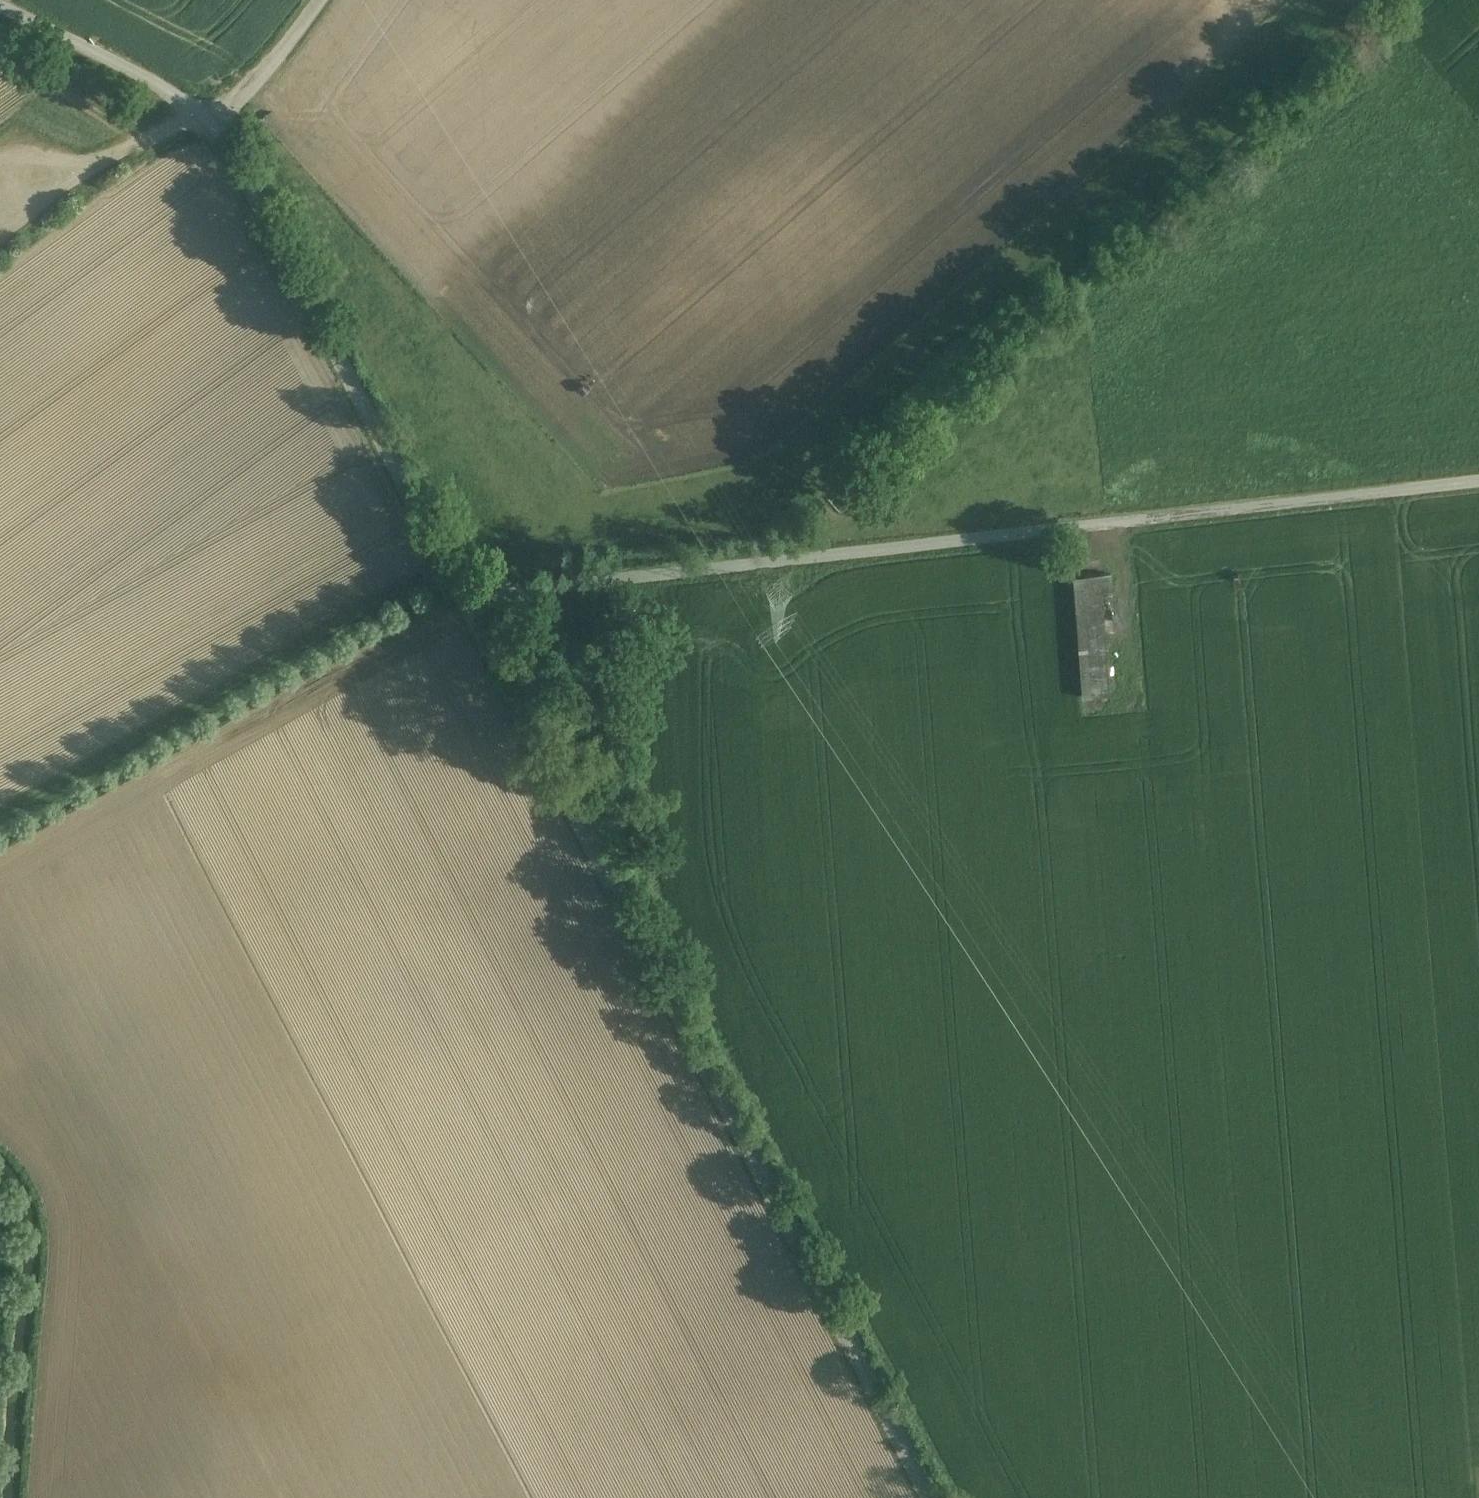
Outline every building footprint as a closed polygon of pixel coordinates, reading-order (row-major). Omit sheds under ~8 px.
[(1111,573),(1075,576),(1084,696),(1110,694),(1103,594),(1113,593),(1111,573)]
